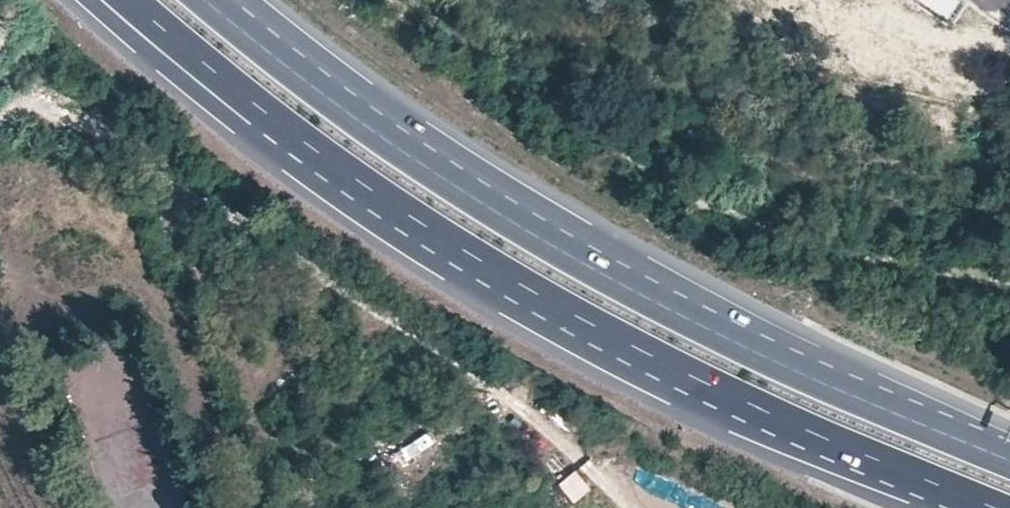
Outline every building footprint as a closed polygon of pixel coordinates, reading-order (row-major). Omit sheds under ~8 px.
[(572,501),(589,487),(573,467),(556,481),(572,501)]
